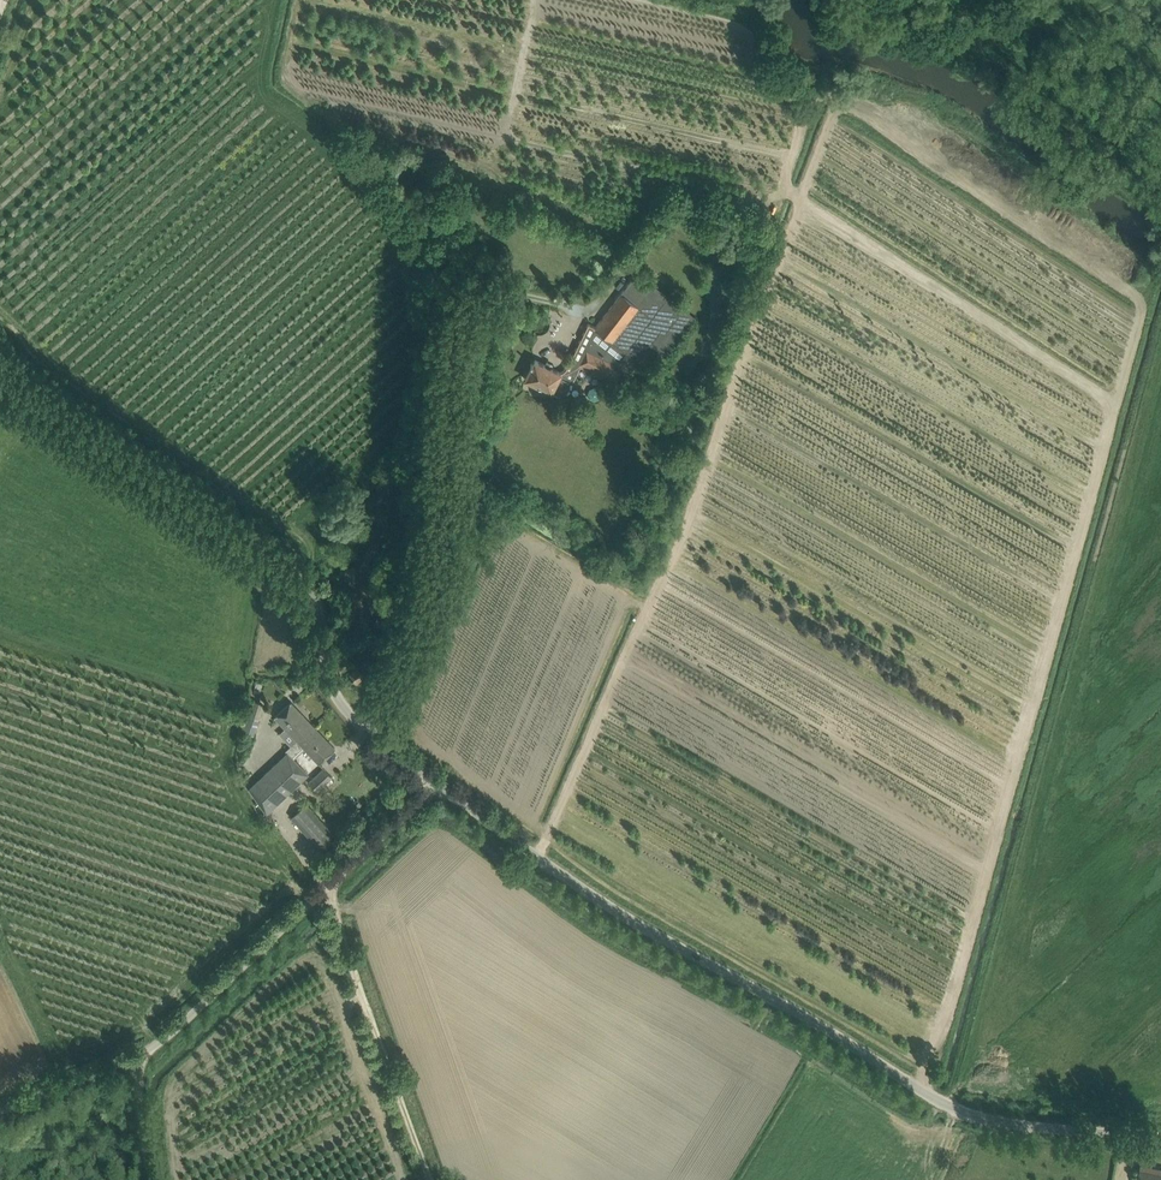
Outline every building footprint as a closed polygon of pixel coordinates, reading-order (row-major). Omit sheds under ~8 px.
[(388,154),(386,176),(397,177),(399,155),(388,154)] [(684,308),(647,280),(637,272),(595,327),(578,366),(574,369),(570,371),(566,373),(563,373),(561,373),(535,360),(533,364),(531,363),(531,364),(532,365),(525,378),(551,392),(558,394),(562,394),(565,393),(567,392),(581,366),(589,370),(608,379),(612,367),(622,372),(627,374),(632,368),(638,361),(645,352),(653,359),(658,362),(660,364),(696,317),(684,308)] [(582,596),(586,589),(578,585),(574,592),(582,596)] [(366,658),(357,668),(365,675),(374,665),(366,658)] [(357,684),(365,675),(357,668),(349,677),(357,684)] [(260,693),(262,684),(256,682),(254,691),(260,693)] [(259,722),(265,704),(253,700),(248,719),(259,722)] [(292,745),(313,725),(291,701),(275,717),(285,728),(279,733),(291,746),(292,745)] [(335,748),(313,725),(292,745),(286,750),(288,752),(250,788),(267,812),(308,773),(294,759),(305,749),(319,763),(335,748)] [(309,782),(317,790),(332,776),(324,768),(309,782)] [(294,819),(321,849),(333,839),(307,808),(294,819)] [(1137,1179),(1160,1179),(1160,1168),(1140,1164),(1137,1179)]
